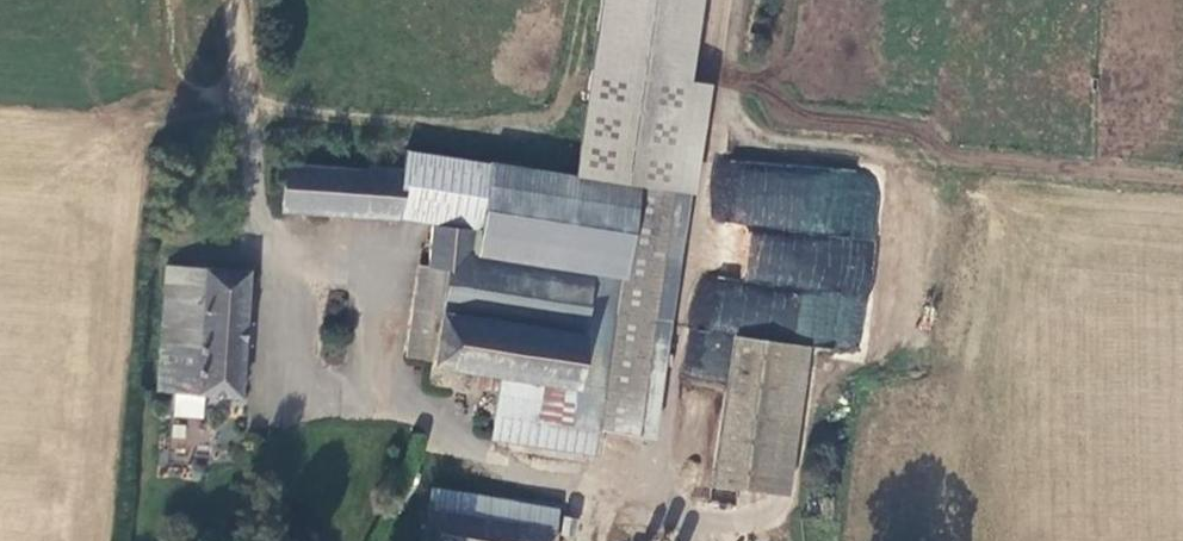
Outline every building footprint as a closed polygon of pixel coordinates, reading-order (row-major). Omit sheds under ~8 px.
[(711,83),(692,80),(703,0),(602,0),(575,177),(641,188),(688,195),(696,196),(711,83)] [(367,169),(284,163),(280,214),(399,224),(400,221),(431,225),(479,232),(491,164),(405,150),(402,169),(368,166),(367,169)] [(475,257),(594,275),(626,281),(641,188),(575,177),(491,163),(491,164),(479,232),(475,257)] [(688,195),(641,188),(626,281),(594,275),(586,337),(570,430),(608,436),(654,442),(688,195)] [(427,268),(448,274),(468,255),(475,257),(479,232),(431,225),(427,268)] [(441,315),(586,337),(594,275),(475,257),(468,255),(448,274),(441,315)] [(251,272),(165,265),(157,392),(174,394),(205,396),(241,400),(251,272)] [(570,430),(586,337),(441,315),(448,274),(427,268),(420,266),(405,358),(430,362),(427,386),(480,396),(484,379),(499,381),(543,388),(535,425),(570,430)] [(768,341),(734,336),(712,485),(788,496),(810,347),(768,341)] [(543,388),(499,381),(490,443),(604,460),(608,436),(570,430),(535,425),(543,388)] [(205,396),(174,394),(172,418),(202,420),(205,396)] [(558,509),(432,487),(428,510),(556,532),(558,509)] [(428,510),(423,540),(555,540),(556,532),(428,510)]
